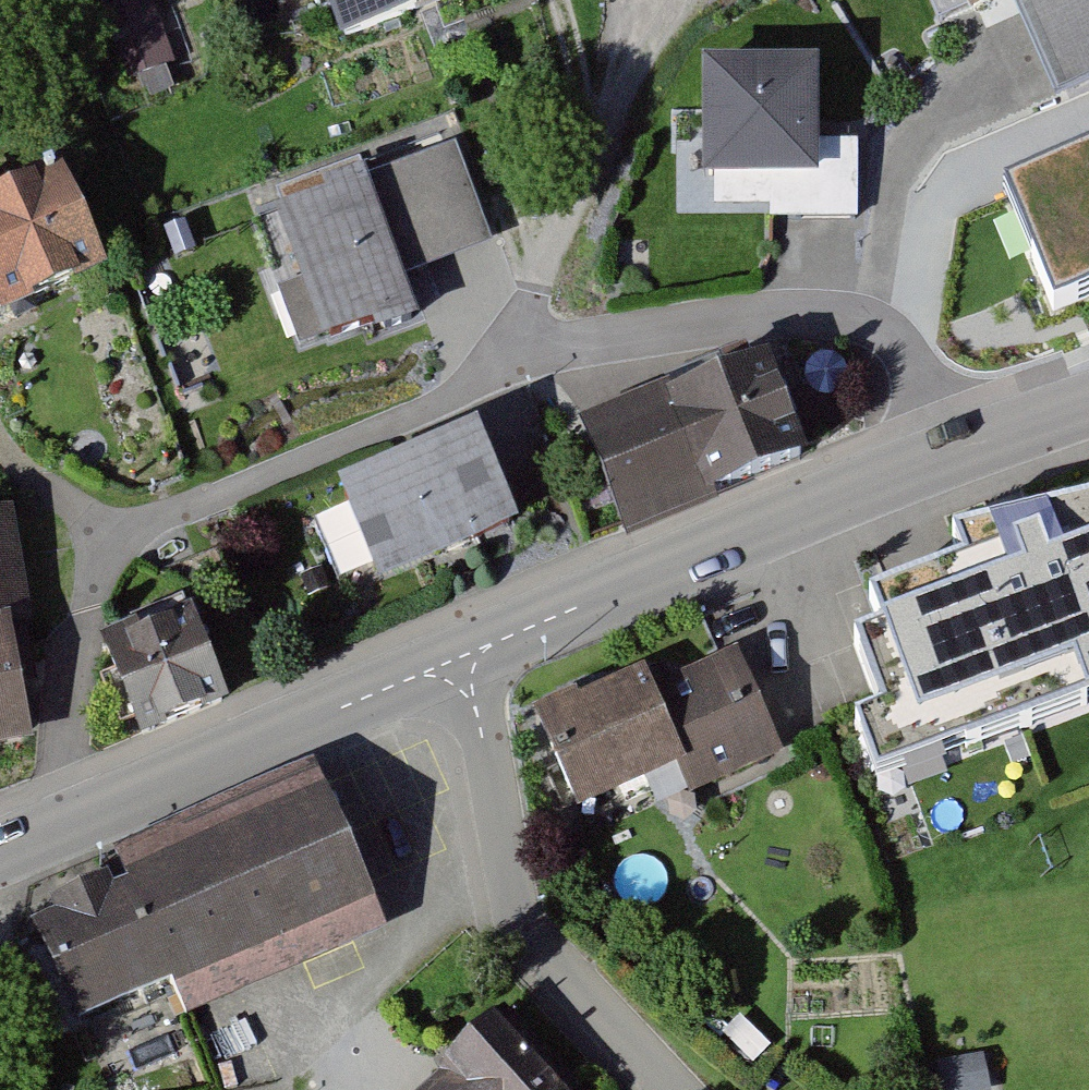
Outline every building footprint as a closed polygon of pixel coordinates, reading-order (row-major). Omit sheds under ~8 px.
[(172,68),(158,0),(127,0),(142,75),(172,68)] [(347,55),(505,0),(327,0),(347,55)] [(1000,33),(1049,13),(1083,95),(1088,93),(1088,0),(987,0),(1000,33)] [(829,70),(724,71),(725,173),(805,173),(805,217),(870,217),(869,144),(829,145),(829,70)] [(458,142),(269,210),(324,362),(421,327),(406,284),(498,252),(458,142)] [(990,204),(1034,303),(1064,290),(1088,347),(1088,161),(990,204)] [(1,303),(89,266),(50,174),(0,195),(0,302),(1,303)] [(751,350),(583,418),(627,528),(796,460),(751,350)] [(484,442),(340,497),(377,593),(520,539),(484,442)] [(0,522),(0,756),(32,750),(13,635),(36,631),(17,519),(0,522)] [(952,571),(961,595),(874,626),(884,653),(854,664),(882,740),(859,749),(878,802),(1088,725),(1088,538),(952,571)] [(201,618),(130,640),(154,720),(225,699),(201,618)] [(647,673),(540,717),(577,806),(681,763),(698,803),(786,767),(741,658),(655,693),(647,673)] [(121,884),(37,922),(84,1029),(167,993),(184,1031),(390,940),(314,770),(110,860),(121,884)] [(509,1015),(428,1089),(579,1089),(509,1015)]
